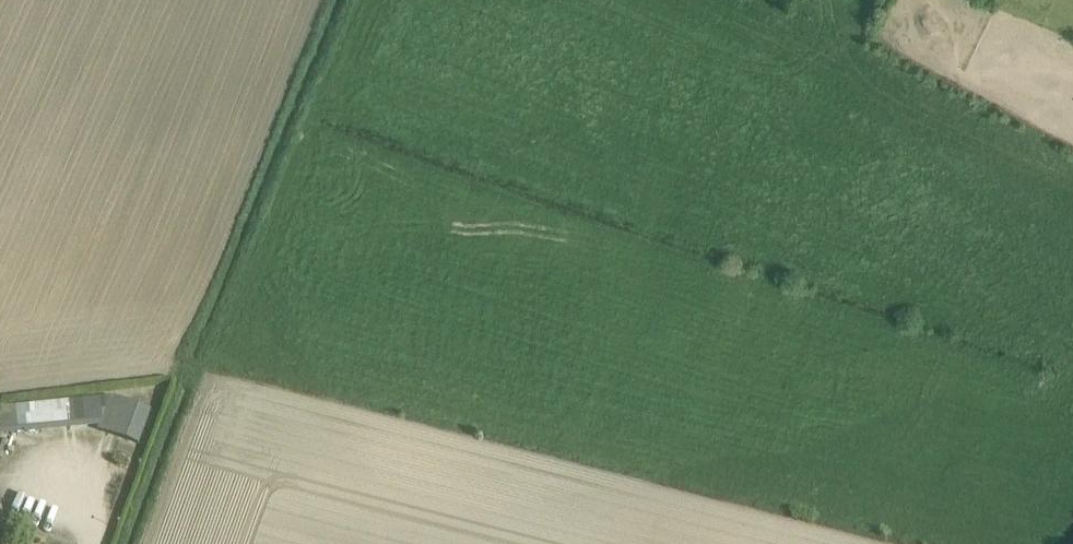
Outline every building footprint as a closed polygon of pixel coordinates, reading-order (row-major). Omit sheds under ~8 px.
[(3,404),(5,427),(24,426),(40,430),(89,427),(143,442),(153,407),(119,397),(75,400),(72,399),(3,404)]
